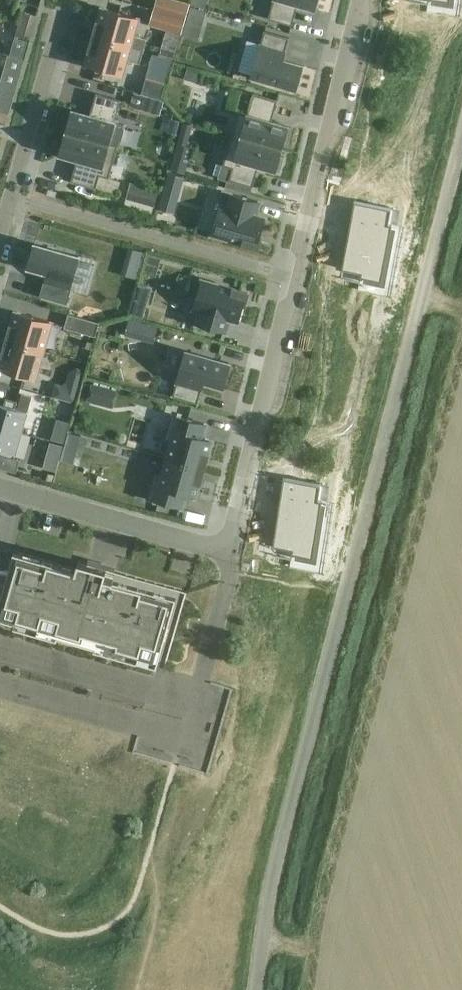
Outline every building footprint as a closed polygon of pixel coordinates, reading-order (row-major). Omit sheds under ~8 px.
[(186,18),(190,3),(180,0),(155,0),(153,9),(186,18)] [(265,15),(289,23),(295,2),(313,8),(316,0),(270,0),(265,15)] [(190,3),(186,18),(204,23),(208,7),(190,3)] [(94,36),(130,46),(143,50),(147,39),(134,35),(134,34),(139,17),(102,7),(94,36)] [(186,18),(153,9),(148,25),(182,34),(186,18)] [(28,25),(31,13),(23,11),(19,23),(28,25)] [(24,38),(24,37),(28,25),(19,23),(16,35),(24,38)] [(251,77),(296,89),(303,65),(283,59),(289,37),(264,30),(251,77)] [(130,46),(94,36),(85,65),(122,75),(127,58),(140,61),(143,50),(130,46)] [(15,37),(10,55),(23,59),(28,41),(15,37)] [(164,74),(170,52),(161,50),(155,72),(164,74)] [(9,55),(0,87),(0,111),(9,114),(24,60),(23,59),(10,55),(9,55)] [(188,66),(185,77),(199,81),(203,70),(188,66)] [(148,95),(161,99),(166,83),(146,78),(141,93),(144,94),(148,95)] [(301,108),(303,94),(280,90),(278,103),(301,108)] [(134,91),(129,106),(144,110),(148,95),(144,94),(141,93),(134,91)] [(73,109),(66,132),(117,147),(124,124),(114,121),(120,99),(96,92),(90,114),(73,109)] [(236,111),(230,134),(281,148),(283,141),(288,142),(293,127),(269,121),(275,100),(251,93),(246,114),(236,111)] [(176,142),(168,169),(185,174),(192,147),(186,145),(192,124),(182,121),(176,142)] [(66,132),(60,155),(78,160),(72,181),(95,187),(98,174),(109,177),(117,147),(66,132)] [(223,156),(218,177),(227,179),(251,186),(257,166),(280,172),(284,157),(279,156),(281,148),(238,136),(230,134),(223,156)] [(167,172),(162,190),(179,194),(184,177),(167,172)] [(227,179),(225,187),(249,193),(251,186),(227,179)] [(130,184),(125,199),(153,207),(157,192),(130,184)] [(219,206),(211,233),(218,236),(258,247),(266,217),(257,215),(261,201),(231,192),(223,190),(218,206),(219,206)] [(392,207),(355,200),(342,269),(362,272),(361,276),(382,279),(392,223),(389,222),(392,207)] [(46,281),(45,281),(41,295),(66,302),(79,256),(35,243),(28,268),(49,273),(46,281)] [(106,251),(103,263),(114,266),(118,255),(106,251)] [(248,292),(202,279),(193,309),(200,311),(196,324),(227,333),(230,319),(240,322),(248,292)] [(133,303),(129,315),(142,318),(145,307),(133,303)] [(7,339),(44,349),(51,320),(15,310),(7,339)] [(68,312),(64,326),(95,334),(99,320),(68,312)] [(177,317),(175,325),(183,327),(185,320),(177,317)] [(129,318),(125,332),(139,336),(143,322),(129,318)] [(7,339),(0,364),(0,368),(36,378),(44,349),(7,339)] [(173,396),(198,403),(204,382),(224,387),(231,363),(186,350),(173,396)] [(70,371),(67,381),(80,385),(83,375),(85,369),(78,367),(70,371)] [(86,381),(82,396),(87,398),(92,383),(86,381)] [(87,398),(87,399),(99,403),(105,385),(92,382),(92,383),(87,398)] [(67,388),(63,399),(75,402),(78,391),(67,388)] [(23,431),(28,410),(30,403),(6,397),(4,404),(0,402),(0,424),(23,431)] [(172,441),(167,458),(204,468),(212,440),(203,437),(207,423),(172,413),(164,439),(172,441)] [(23,431),(0,424),(0,467),(17,471),(21,458),(15,457),(23,431)] [(53,428),(50,438),(64,442),(67,431),(53,428)] [(69,432),(66,444),(78,447),(82,436),(69,432)] [(50,442),(48,451),(60,455),(63,445),(50,442)] [(196,497),(204,468),(167,458),(163,474),(155,472),(147,498),(182,508),(186,495),(196,497)] [(41,467),(38,477),(49,481),(52,470),(41,467)] [(321,483),(284,477),(273,545),(293,548),(292,552),(313,555),(322,498),(319,498),(321,483)] [(16,619),(15,623),(58,635),(59,633),(96,643),(96,645),(139,657),(139,656),(159,662),(178,593),(184,595),(165,663),(167,664),(188,587),(79,557),(77,565),(15,548),(11,561),(0,558),(0,615),(16,619)]
